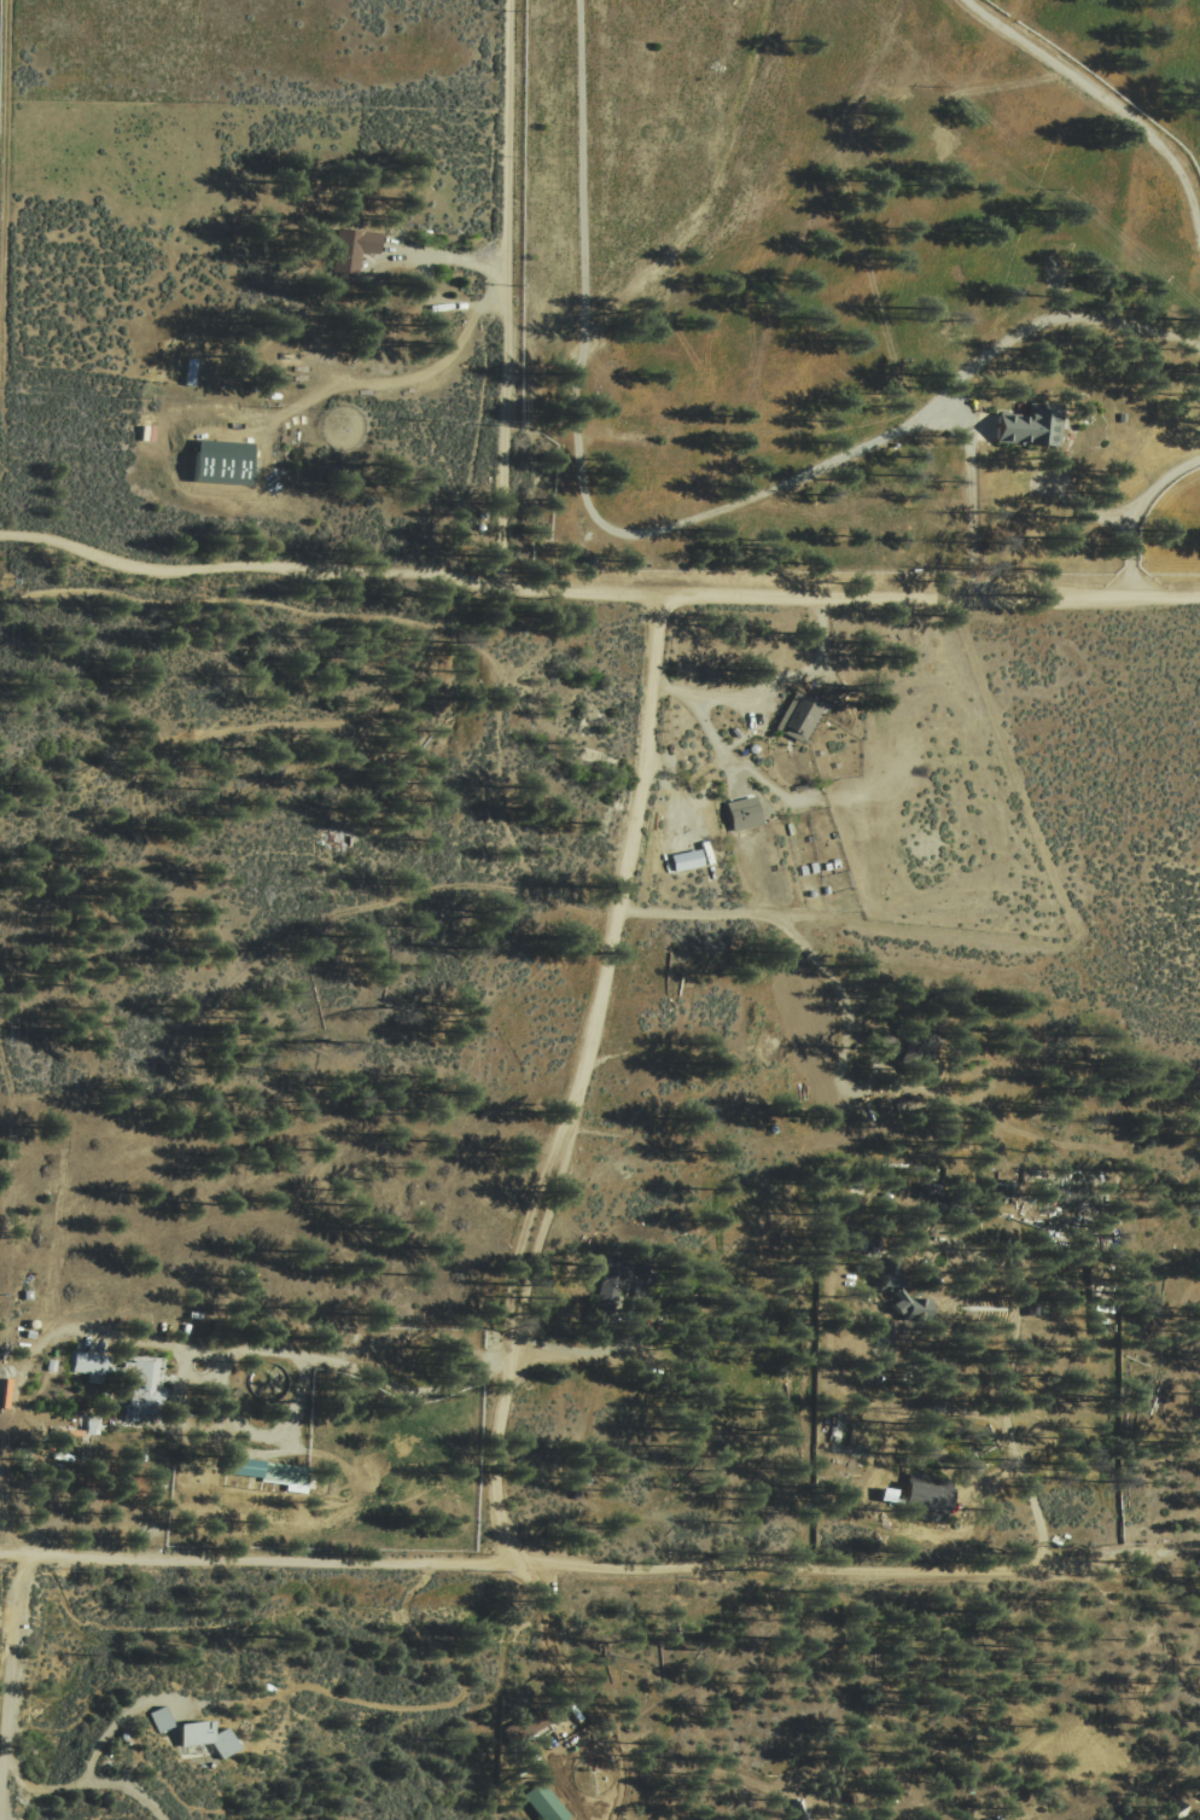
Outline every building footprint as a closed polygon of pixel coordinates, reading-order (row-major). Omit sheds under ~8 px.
[(331,231),(378,233),(377,255),(360,254),(359,277),(328,274),(331,231)] [(995,413),(1019,414),(1019,405),(1056,406),(1054,447),(992,444),(995,413)] [(249,483),(251,441),(194,439),(192,481),(249,483)] [(791,693),(809,702),(810,697),(827,705),(821,716),(817,715),(803,744),(773,729),(791,693)] [(723,804),(729,832),(757,826),(751,798),(723,804)] [(665,856),(695,849),(699,867),(669,873),(665,856)] [(939,1198),(940,1183),(918,1182),(918,1197),(939,1198)] [(601,1254),(634,1258),(631,1272),(647,1274),(643,1296),(596,1289),(601,1254)] [(899,1298),(924,1298),(922,1320),(899,1319),(899,1298)] [(71,1351),(109,1354),(107,1366),(118,1367),(120,1361),(153,1363),(151,1390),(163,1391),(162,1412),(124,1408),(127,1380),(116,1379),(116,1373),(103,1372),(101,1385),(85,1384),(86,1373),(70,1372),(71,1351)] [(223,1458),(307,1467),(304,1495),(282,1493),(284,1482),(222,1475),(223,1458)] [(943,1477),(908,1471),(900,1513),(943,1521),(949,1486),(941,1485),(943,1477)] [(147,1715),(159,1709),(169,1727),(157,1733),(147,1715)] [(173,1728),(200,1723),(204,1738),(216,1731),(228,1752),(214,1760),(205,1748),(180,1754),(173,1728)] [(564,1819),(562,1819),(538,1819),(522,1796),(540,1783),(564,1819)]
